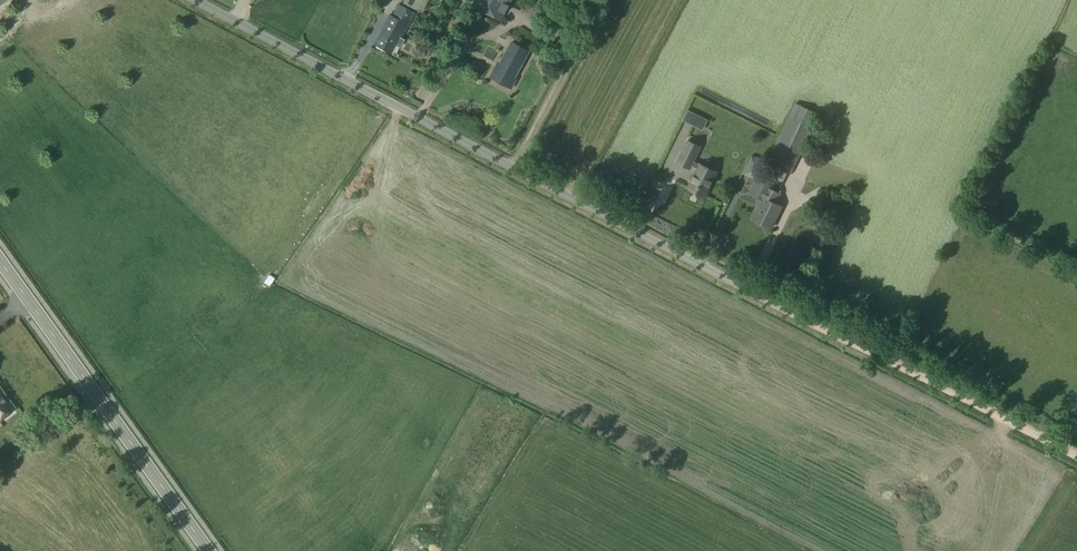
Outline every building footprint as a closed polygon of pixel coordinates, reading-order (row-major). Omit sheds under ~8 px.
[(404,3),(417,10),(422,1),(421,0),(406,0),(404,3)] [(389,15),(374,43),(390,52),(393,46),(398,49),(403,41),(398,38),(399,36),(400,37),(413,13),(398,5),(391,16),(389,15)] [(497,63),(490,77),(511,88),(516,79),(514,78),(529,51),(511,41),(499,64),(497,63)] [(472,72),(480,77),(487,64),(479,60),(472,72)] [(794,104),(766,162),(790,173),(817,115),(794,104)] [(753,131),(746,144),(757,150),(764,136),(753,131)] [(686,141),(676,162),(689,168),(690,165),(696,168),(687,188),(704,196),(716,172),(699,164),(698,164),(692,161),(699,147),(686,141)] [(752,180),(761,162),(752,157),(743,176),(752,180)] [(749,193),(759,198),(760,198),(762,194),(776,201),(780,193),(766,186),(767,183),(756,178),(749,193)] [(758,205),(752,219),(770,228),(781,206),(775,203),(776,201),(762,194),(760,198),(759,198),(756,204),(758,205)] [(10,412),(3,402),(4,401),(1,397),(0,398),(0,419),(10,412)] [(14,440),(9,430),(0,435),(0,447),(14,440)] [(52,473),(58,483),(68,477),(61,467),(52,473)]
